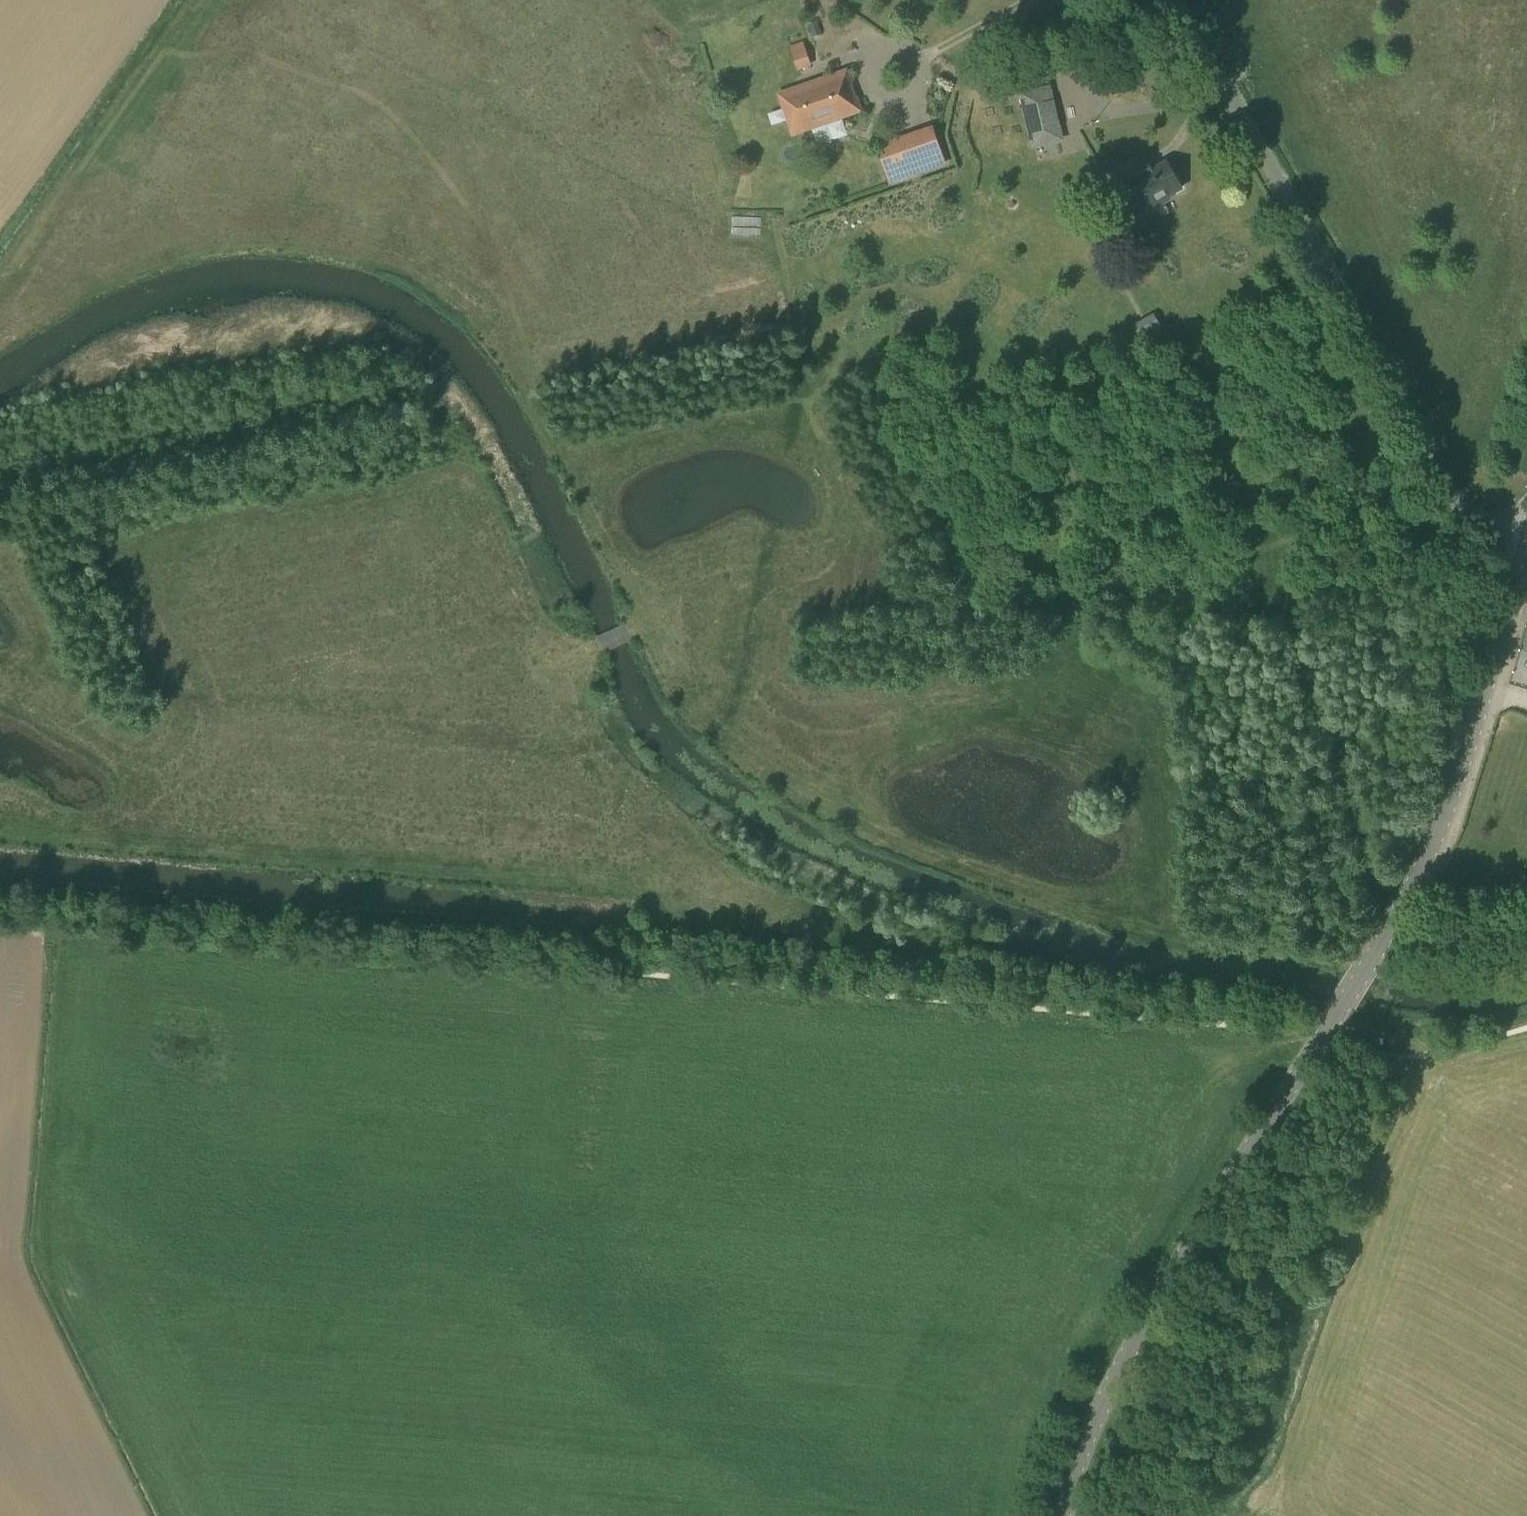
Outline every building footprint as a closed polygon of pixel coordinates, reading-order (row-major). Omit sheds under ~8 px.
[(807,40),(792,42),(796,67),(811,65),(807,40)] [(793,137),(864,112),(848,67),(777,92),(793,137)] [(1055,113),(1028,119),(1031,133),(1058,127),(1055,113)] [(897,149),(908,179),(921,174),(910,144),(897,149)] [(1182,190),(1167,161),(1142,175),(1136,163),(1109,177),(1120,198),(1133,191),(1145,213),(1162,204),(1161,201),(1182,190)]
